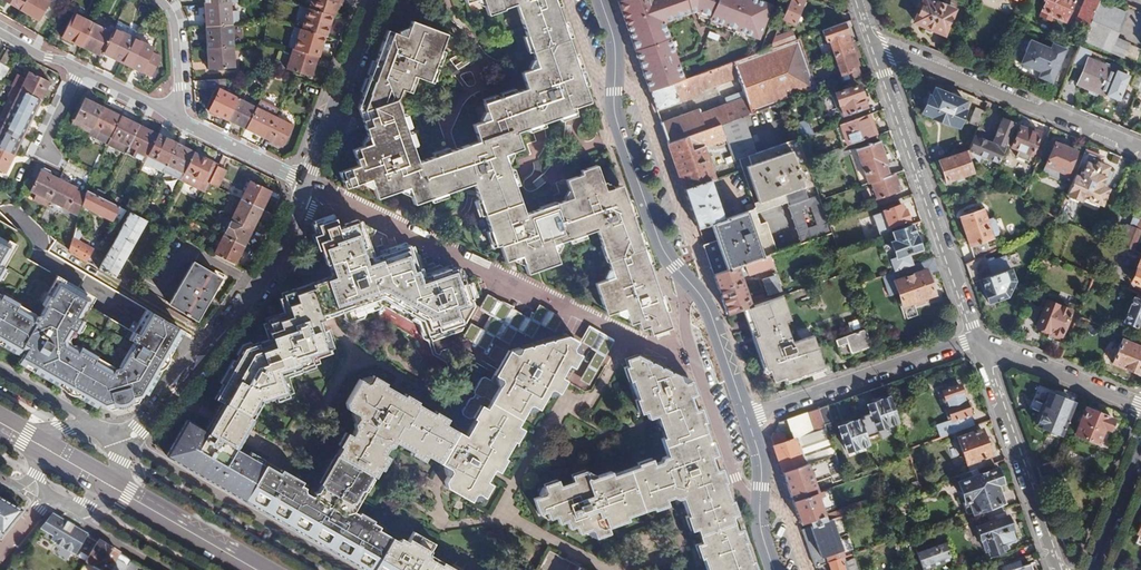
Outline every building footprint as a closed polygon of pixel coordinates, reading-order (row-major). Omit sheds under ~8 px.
[(20,8),(25,0),(6,0),(20,8)] [(20,8),(30,14),(39,20),(51,0),(25,0),(20,8)] [(310,8),(315,10),(332,15),(333,15),(337,4),(342,5),(343,0),(312,0),(310,8)] [(507,11),(503,0),(484,0),(490,16),(507,11)] [(572,42),(560,7),(558,0),(503,0),(507,11),(518,7),(534,52),(537,53),(572,42)] [(621,8),(625,17),(628,27),(702,0),(643,0),(621,8)] [(628,27),(637,53),(640,61),(646,79),(678,68),(665,31),(654,35),(651,27),(663,23),(673,20),(681,17),(694,12),(709,18),(708,21),(710,22),(720,26),(725,28),(733,31),(744,36),(755,40),(757,41),(770,8),(750,0),(702,0),(628,27)] [(804,0),(789,0),(781,20),(794,24),(804,0)] [(926,0),(924,0),(914,22),(944,34),(954,12),(926,0)] [(1044,1),(1046,2),(1042,11),(1043,12),(1041,17),(1052,22),(1054,18),(1065,22),(1069,14),(1072,15),(1075,8),(1072,7),(1075,0),(1044,0),(1044,1)] [(1099,3),(1093,0),(1087,0),(1077,24),(1088,29),(1099,3)] [(229,2),(204,3),(205,25),(230,24),(231,24),(237,23),(236,14),(230,14),(229,2)] [(1088,29),(1083,41),(1125,58),(1130,45),(1117,39),(1127,15),(1099,3),(1088,29)] [(310,8),(308,8),(302,28),(306,29),(324,35),(326,35),(332,15),(315,10),(310,8)] [(81,45),(92,23),(73,13),(62,36),(81,45)] [(111,32),(92,23),(81,45),(100,55),(102,51),(111,32)] [(654,35),(665,31),(666,30),(663,23),(651,27),(654,35)] [(230,24),(205,25),(207,47),(231,45),(230,24)] [(853,50),(843,24),(822,31),(826,42),(828,41),(834,56),(853,50)] [(346,175),(351,191),(375,182),(382,201),(405,193),(403,189),(411,186),(413,190),(418,207),(434,201),(435,203),(467,192),(454,155),(422,167),(400,105),(405,94),(411,95),(417,80),(432,85),(450,39),(415,26),(409,41),(390,35),(379,62),(383,64),(378,75),(375,74),(362,109),(363,110),(365,115),(370,130),(375,145),(357,152),(363,169),(346,175)] [(316,54),(318,55),(324,35),(306,29),(302,28),(300,27),(294,47),(303,50),(316,54)] [(113,28),(111,32),(102,51),(121,60),(132,37),(113,28)] [(774,37),(769,50),(795,41),(792,32),(774,37)] [(132,37),(121,60),(149,74),(157,57),(149,53),(152,46),(132,37)] [(682,81),(651,92),(657,110),(703,94),(702,91),(738,79),(745,98),(700,114),(698,110),(662,122),(669,143),(720,125),(748,116),(817,92),(799,39),(795,41),(769,50),(682,81)] [(584,74),(572,42),(537,53),(534,52),(540,69),(525,75),(530,92),(534,100),(539,98),(547,122),(557,119),(558,122),(581,115),(580,111),(595,105),(584,74)] [(1052,84),(1066,52),(1066,51),(1052,45),(1050,51),(1030,42),(1025,54),(1021,56),(1019,61),(1021,68),(1029,72),(1032,70),(1040,73),(1038,79),(1052,84)] [(231,45),(207,47),(208,67),(233,66),(231,45)] [(294,47),(292,47),(286,67),(309,74),(316,54),(303,50),(294,47)] [(857,48),(853,50),(834,56),(841,76),(843,83),(858,78),(855,71),(853,72),(852,68),(858,66),(855,58),(859,56),(857,48)] [(1080,48),(1073,66),(1083,70),(1077,85),(1090,90),(1098,94),(1108,68),(1089,60),(1092,52),(1080,48)] [(465,65),(461,59),(449,66),(455,76),(473,65),(471,61),(465,65)] [(383,64),(379,62),(375,74),(378,75),(383,64)] [(678,68),(646,79),(649,85),(651,92),(682,81),(678,68)] [(1129,77),(1108,68),(1098,94),(1105,97),(1119,102),(1129,77)] [(18,88),(39,97),(46,80),(26,70),(23,77),(16,74),(14,74),(10,84),(18,88)] [(1140,83),(1140,73),(1137,71),(1130,87),(1138,90),(1140,83)] [(224,78),(207,78),(207,86),(225,86),(224,78)] [(30,116),(39,97),(18,88),(9,106),(19,110),(30,116)] [(209,109),(227,118),(231,110),(237,97),(219,88),(209,109)] [(853,88),(835,95),(842,116),(860,110),(853,88)] [(966,103),(935,90),(931,99),(929,98),(922,114),(933,119),(933,121),(947,126),(948,125),(958,129),(965,113),(963,111),(966,103)] [(534,100),(530,92),(520,95),(533,131),(536,130),(548,126),(547,122),(539,98),(534,100)] [(482,186),(516,174),(510,157),(527,150),(522,136),(533,131),(520,95),(488,107),(493,123),(477,129),(482,145),(469,150),(482,186)] [(231,110),(227,118),(241,125),(246,127),(253,113),(256,106),(237,97),(231,110)] [(72,123),(90,132),(93,127),(102,107),(85,98),(72,123)] [(22,135),(30,116),(19,110),(9,106),(5,116),(1,125),(6,127),(22,135)] [(246,127),(264,136),(274,114),(263,109),(256,106),(253,113),(246,127)] [(121,116),(102,107),(93,127),(112,136),(121,116)] [(978,128),(984,113),(975,109),(969,124),(978,128)] [(274,114),(264,136),(280,144),(290,123),(274,114)] [(365,132),(370,130),(365,115),(360,116),(365,132)] [(877,135),(870,115),(846,123),(841,124),(848,146),(877,135)] [(138,125),(121,116),(112,136),(108,144),(125,152),(138,125)] [(748,116),(720,125),(726,140),(734,163),(748,158),(761,153),(761,152),(748,116)] [(1000,164),(1016,125),(1002,120),(992,145),(974,139),(969,151),(1000,164)] [(0,127),(0,147),(13,153),(22,135),(6,127),(1,125),(0,127)] [(156,133),(138,125),(125,152),(134,156),(143,160),(156,133)] [(720,125),(669,143),(675,160),(678,170),(686,191),(715,180),(704,147),(726,140),(720,125)] [(810,127),(796,131),(798,138),(798,139),(803,137),(813,134),(810,127)] [(1041,157),(1048,140),(1040,136),(1040,134),(1028,129),(1027,132),(1019,129),(1011,148),(1031,156),(1032,154),(1041,157)] [(164,137),(156,133),(143,160),(161,169),(175,142),(164,137)] [(798,138),(761,152),(761,153),(748,158),(751,166),(746,168),(759,204),(755,205),(757,210),(725,221),(713,226),(718,240),(704,244),(709,258),(715,275),(770,256),(775,254),(763,221),(756,223),(754,217),(784,205),(798,246),(826,237),(832,234),(801,146),(798,139),(798,138)] [(859,148),(871,183),(873,182),(888,177),(892,175),(888,165),(891,164),(883,140),(859,148)] [(175,142),(161,169),(181,178),(184,171),(194,152),(175,142)] [(1071,186),(1083,158),(1075,154),(1076,153),(1054,144),(1041,175),(1064,184),(1064,183),(1071,186)] [(4,171),(13,153),(0,147),(0,169),(4,171)] [(473,190),(479,187),(482,186),(469,150),(454,155),(467,192),(473,190)] [(211,160),(194,152),(184,171),(201,180),(211,160)] [(965,153),(968,161),(974,158),(968,152),(965,153)] [(965,153),(939,162),(946,183),(972,174),(968,161),(965,153)] [(1101,159),(1086,153),(1083,158),(1071,186),(1067,198),(1080,203),(1082,199),(1101,207),(1108,191),(1100,187),(1108,169),(1099,165),(1101,159)] [(227,169),(219,165),(211,182),(219,186),(227,169)] [(509,209),(489,216),(500,247),(506,245),(512,263),(526,259),(531,274),(563,263),(558,248),(565,244),(600,232),(617,278),(600,284),(608,309),(610,309),(613,315),(628,309),(634,326),(642,323),(645,330),(652,328),(655,336),(673,330),(669,318),(660,293),(654,274),(635,219),(624,189),(610,194),(600,167),(585,172),(586,175),(560,184),(564,194),(557,196),(560,204),(530,215),(527,203),(509,209)] [(35,199),(46,205),(49,199),(59,178),(40,169),(30,190),(37,193),(35,199)] [(482,195),(519,181),(516,174),(482,186),(479,187),(482,195)] [(900,184),(896,174),(892,175),(888,177),(873,182),(881,205),(897,200),(894,192),(900,190),(898,184),(900,184)] [(71,184),(59,178),(49,199),(63,206),(64,208),(74,212),(75,212),(84,195),(76,191),(77,186),(71,184)] [(241,198),(261,208),(270,190),(250,180),(241,198)] [(715,180),(686,191),(692,210),(696,221),(699,231),(713,226),(725,221),(712,182),(716,181),(715,180)] [(482,195),(489,216),(509,209),(527,203),(519,181),(482,195)] [(127,210),(88,190),(83,207),(98,215),(119,225),(127,210)] [(253,227),(261,208),(241,198),(236,209),(232,217),(239,220),(253,227)] [(901,205),(883,211),(889,228),(909,221),(906,211),(904,212),(901,205)] [(20,231),(13,225),(0,212),(0,221),(19,232),(20,231)] [(100,268),(115,277),(130,252),(148,220),(132,212),(100,268)] [(991,238),(985,222),(982,212),(960,219),(970,247),(992,240),(991,238)] [(223,235),(244,245),(249,234),(253,227),(239,220),(232,217),(223,235)] [(328,263),(367,250),(365,244),(374,230),(359,222),(341,228),(337,217),(317,224),(320,231),(316,233),(326,264),(328,263)] [(1140,238),(1140,222),(1134,219),(1131,227),(1127,226),(1119,245),(1135,252),(1140,238)] [(991,220),(985,222),(991,238),(997,236),(999,232),(995,222),(991,220)] [(29,257),(34,249),(33,245),(33,244),(20,231),(19,232),(0,221),(0,241),(29,257)] [(78,223),(70,248),(71,251),(87,261),(96,245),(90,242),(95,233),(78,223)] [(919,250),(911,225),(891,233),(894,242),(891,244),(898,266),(888,269),(890,274),(894,273),(914,266),(910,253),(919,250)] [(839,253),(832,234),(826,237),(832,254),(839,253)] [(215,253),(235,263),(244,245),(223,235),(215,253)] [(63,279),(63,277),(29,257),(0,241),(0,252),(22,265),(59,286),(63,279)] [(398,249),(413,255),(409,245),(398,249)] [(332,275),(382,258),(381,255),(378,247),(367,250),(328,263),(332,275)] [(412,260),(415,262),(413,255),(398,249),(381,255),(382,258),(386,268),(387,268),(389,273),(404,269),(405,273),(409,271),(409,266),(412,260)] [(139,333),(136,337),(132,344),(120,337),(81,315),(85,308),(88,303),(91,296),(90,295),(63,279),(59,286),(22,265),(0,252),(0,329),(2,330),(5,335),(29,349),(30,354),(43,361),(42,363),(69,378),(106,399),(115,397),(118,394),(127,392),(131,394),(140,391),(149,377),(147,375),(150,370),(152,371),(157,363),(155,361),(160,351),(163,352),(167,345),(166,340),(143,327),(139,333)] [(771,301),(784,296),(770,256),(715,275),(714,275),(721,297),(728,316),(749,309),(751,308),(741,277),(744,276),(746,278),(761,273),(764,280),(763,281),(769,301),(771,301)] [(985,257),(966,266),(970,275),(973,284),(982,281),(986,291),(985,292),(989,305),(1009,298),(1011,294),(1009,289),(1014,287),(1016,283),(1012,271),(1010,272),(992,278),(987,264),(985,257)] [(386,268),(382,258),(332,275),(328,277),(330,281),(340,309),(341,313),(372,303),(371,299),(360,302),(357,295),(348,298),(348,299),(340,302),(338,297),(347,293),(346,289),(356,286),(356,288),(367,284),(365,277),(371,275),(370,271),(376,270),(377,272),(386,268)] [(1005,258),(987,264),(992,278),(1010,272),(1005,258)] [(938,272),(934,259),(914,266),(894,273),(896,281),(894,282),(902,305),(933,295),(927,276),(938,272)] [(1140,295),(1140,259),(1135,273),(1133,272),(1130,273),(1128,277),(1129,279),(1132,281),(1129,290),(1140,295)] [(448,331),(448,333),(464,327),(459,311),(457,305),(454,306),(452,301),(444,303),(446,311),(438,314),(432,295),(438,293),(435,283),(430,284),(429,279),(422,282),(415,262),(412,260),(409,266),(409,271),(405,273),(404,269),(389,273),(387,268),(386,268),(377,272),(376,270),(370,271),(371,275),(365,277),(367,284),(356,288),(356,286),(346,289),(347,293),(338,297),(340,302),(348,299),(348,298),(357,295),(360,302),(371,299),(379,296),(383,295),(390,299),(403,307),(402,310),(421,322),(427,338),(448,331)] [(221,278),(196,262),(172,302),(185,311),(184,313),(189,315),(190,313),(197,318),(221,278)] [(431,275),(435,274),(434,268),(433,265),(426,267),(424,262),(419,263),(415,262),(422,282),(429,279),(428,276),(431,275)] [(470,307),(469,302),(467,296),(460,299),(455,287),(461,284),(455,268),(450,270),(450,269),(435,274),(431,275),(432,278),(429,279),(430,284),(435,283),(438,293),(432,295),(438,314),(446,311),(444,303),(452,301),(454,306),(457,305),(459,311),(470,307)] [(323,278),(314,282),(316,286),(313,288),(323,315),(332,312),(340,309),(330,281),(325,283),(323,278)] [(469,302),(473,301),(467,282),(461,284),(455,287),(460,299),(467,296),(469,302)] [(312,288),(310,283),(295,288),(296,293),(312,288)] [(246,424),(250,426),(254,419),(252,418),(261,402),(272,398),(273,402),(289,397),(281,374),(298,368),(300,372),(316,367),(311,355),(333,347),(327,329),(325,329),(322,320),(324,319),(323,315),(313,288),(312,288),(296,293),(295,288),(282,293),(288,311),(290,315),(279,318),(277,314),(265,318),(271,337),(272,341),(261,345),(259,341),(243,347),(214,397),(221,401),(218,407),(222,410),(225,403),(250,417),(246,424)] [(470,329),(465,337),(489,351),(499,334),(513,341),(520,329),(535,337),(543,323),(557,331),(564,318),(539,306),(533,317),(500,298),(490,292),(482,307),(496,315),(489,327),(477,321),(475,323),(470,329)] [(88,303),(91,305),(97,296),(91,293),(90,295),(91,296),(88,303)] [(454,351),(450,336),(448,333),(448,331),(427,338),(421,322),(402,310),(403,307),(390,299),(383,295),(379,296),(382,302),(385,303),(385,306),(418,325),(423,341),(426,343),(431,358),(445,365),(454,351)] [(384,309),(385,306),(385,303),(382,302),(379,296),(371,299),(372,303),(341,313),(342,317),(344,317),(343,321),(350,325),(365,319),(367,315),(384,309)] [(758,305),(766,302),(765,298),(763,297),(759,299),(759,300),(756,302),(758,305)] [(477,308),(475,300),(473,301),(469,302),(470,307),(459,311),(464,327),(448,333),(450,336),(465,331),(477,308)] [(1133,300),(1123,322),(1137,328),(1138,325),(1140,326),(1140,303),(1133,300)] [(751,308),(749,309),(758,336),(756,337),(764,362),(768,361),(771,369),(774,368),(786,373),(786,375),(795,372),(796,377),(812,371),(800,337),(779,344),(772,323),(778,321),(771,301),(769,301),(766,302),(758,305),(751,308)] [(1071,311),(1047,301),(1036,327),(1060,337),(1071,311)] [(139,333),(130,328),(91,305),(88,303),(85,308),(108,321),(136,337),(139,333)] [(541,303),(539,306),(564,318),(566,316),(541,303)] [(143,327),(152,310),(147,307),(139,321),(135,319),(130,328),(139,333),(143,327)] [(108,321),(85,308),(81,315),(120,337),(132,344),(136,337),(108,321)] [(183,328),(158,313),(152,310),(143,327),(166,340),(167,345),(163,352),(160,351),(155,361),(157,363),(152,371),(150,370),(147,375),(149,377),(140,391),(131,394),(127,392),(118,394),(115,397),(106,399),(69,378),(42,363),(43,361),(30,354),(29,349),(5,335),(2,330),(0,329),(0,342),(1,341),(3,341),(5,339),(22,349),(25,351),(21,359),(25,361),(27,360),(38,366),(37,368),(48,375),(51,376),(52,374),(62,380),(61,383),(61,385),(64,388),(66,391),(69,392),(77,394),(83,392),(90,396),(90,397),(94,400),(99,403),(100,401),(105,404),(115,402),(118,406),(121,408),(124,408),(127,408),(129,407),(134,403),(135,400),(135,399),(135,397),(143,395),(146,392),(147,391),(152,382),(154,379),(153,377),(158,368),(160,368),(163,369),(166,367),(168,365),(170,363),(171,358),(171,354),(171,353),(170,350),(169,349),(174,340),(175,341),(178,337),(183,328)] [(615,344),(602,336),(590,329),(582,343),(596,352),(580,380),(591,386),(615,344)] [(871,347),(865,330),(852,335),(833,341),(840,360),(851,357),(850,354),(871,347)] [(825,366),(817,343),(813,332),(800,337),(812,371),(813,371),(814,373),(826,369),(825,366)] [(573,342),(571,338),(565,335),(513,350),(524,357),(526,352),(539,349),(557,344),(566,341),(574,346),(573,342)] [(180,338),(178,337),(175,341),(174,340),(169,349),(170,350),(171,353),(171,354),(180,338)] [(272,341),(271,337),(259,341),(261,345),(272,341)] [(764,362),(756,337),(753,338),(760,359),(766,374),(772,372),(775,381),(785,377),(787,383),(797,379),(796,377),(795,372),(786,375),(786,373),(774,368),(771,369),(768,361),(764,362)] [(22,349),(5,339),(3,341),(1,341),(0,342),(0,343),(14,352),(16,349),(20,352),(22,349)] [(500,456),(507,444),(510,439),(514,441),(516,443),(523,431),(519,426),(531,406),(539,410),(550,391),(553,387),(550,380),(553,375),(559,378),(575,351),(574,346),(566,341),(557,344),(539,349),(526,352),(524,357),(513,350),(511,349),(500,368),(499,367),(492,379),(486,375),(483,378),(461,414),(462,418),(469,422),(473,421),(475,422),(480,425),(470,441),(465,438),(453,431),(456,424),(436,412),(434,414),(432,418),(422,412),(416,408),(418,405),(419,403),(406,395),(405,398),(403,401),(384,389),(385,387),(387,384),(374,376),(371,382),(366,384),(360,380),(346,403),(348,410),(356,415),(357,419),(354,425),(356,430),(352,436),(346,433),(339,446),(339,448),(344,449),(345,453),(353,459),(354,462),(362,466),(364,465),(377,472),(378,470),(382,471),(390,459),(384,455),(388,449),(391,448),(394,444),(397,438),(414,448),(410,453),(409,456),(423,463),(428,456),(444,466),(452,470),(447,478),(445,482),(446,488),(470,502),(474,496),(480,494),(484,497),(492,485),(486,481),(489,476),(487,475),(490,468),(493,470),(499,473),(506,460),(504,459),(500,456)] [(1121,342),(1112,365),(1138,375),(1140,368),(1140,350),(1121,342)] [(558,392),(577,360),(576,356),(575,351),(559,378),(553,375),(550,380),(553,387),(550,391),(558,392)] [(690,397),(685,380),(682,381),(680,374),(662,365),(638,353),(625,358),(628,365),(625,366),(630,380),(631,379),(637,377),(643,395),(637,397),(635,398),(641,413),(646,412),(647,418),(655,415),(665,411),(682,406),(692,402),(690,397)] [(35,370),(37,368),(38,366),(27,360),(25,361),(24,363),(35,370)] [(829,376),(833,375),(830,365),(825,366),(826,369),(829,376)] [(155,383),(163,369),(160,368),(158,368),(153,377),(154,379),(152,382),(155,383)] [(796,377),(797,379),(814,373),(813,371),(812,371),(796,377)] [(47,377),(61,385),(61,383),(62,380),(52,374),(51,376),(48,375),(47,377)] [(637,377),(631,379),(637,397),(643,395),(637,377)] [(698,394),(693,380),(690,378),(685,380),(690,397),(692,402),(697,400),(695,395),(698,394)] [(939,425),(943,437),(953,433),(971,427),(967,416),(970,415),(969,412),(971,411),(968,401),(965,402),(959,385),(942,391),(944,398),(940,399),(943,404),(946,403),(947,406),(946,407),(950,418),(953,417),(954,420),(939,425)] [(405,398),(385,387),(384,389),(403,401),(405,398)] [(92,402),(94,400),(90,397),(90,396),(83,392),(77,394),(92,402)] [(1075,402),(1050,392),(1042,412),(1038,413),(1035,423),(1037,425),(1036,427),(1061,436),(1075,402)] [(863,419),(860,420),(866,438),(877,434),(876,430),(898,423),(889,398),(867,405),(868,407),(860,410),(863,419)] [(699,407),(697,400),(692,402),(694,408),(695,413),(697,418),(706,443),(710,456),(715,455),(718,454),(713,439),(710,439),(704,421),(707,421),(702,406),(699,407)] [(665,411),(655,415),(657,420),(684,411),(694,408),(692,402),(682,406),(665,411)] [(218,407),(208,425),(212,427),(209,432),(234,446),(237,441),(241,443),(250,426),(246,424),(250,417),(225,403),(222,410),(218,407)] [(819,409),(824,426),(833,423),(827,406),(819,409)] [(1096,410),(1087,407),(1077,432),(1099,441),(1105,427),(1110,429),(1115,418),(1101,412),(1102,410),(1097,407),(1096,410)] [(745,555),(731,515),(722,489),(715,469),(712,470),(708,457),(710,456),(706,443),(697,418),(695,413),(694,408),(684,411),(657,420),(662,436),(666,434),(672,452),(666,454),(660,456),(658,461),(652,462),(650,457),(636,462),(636,464),(639,470),(629,473),(627,468),(623,470),(624,475),(612,479),(611,474),(610,472),(598,476),(597,474),(589,476),(585,475),(568,485),(569,489),(563,491),(560,482),(557,483),(555,478),(542,482),(544,487),(542,492),(531,496),(537,512),(543,511),(546,517),(553,515),(556,522),(563,520),(566,526),(574,523),(577,533),(589,529),(593,538),(608,533),(606,526),(626,519),(625,516),(624,512),(650,503),(651,508),(652,510),(667,505),(664,498),(673,495),(678,498),(680,498),(686,495),(692,513),(686,516),(684,516),(689,529),(694,527),(699,542),(694,544),(698,557),(700,557),(707,554),(711,569),(710,569),(749,569),(745,555)] [(778,458),(783,473),(834,455),(831,447),(824,426),(819,409),(807,413),(814,433),(793,440),(785,442),(783,437),(773,432),(771,438),(778,458)] [(434,414),(425,410),(423,411),(422,412),(432,418),(434,414)] [(786,420),(793,440),(814,433),(807,413),(786,420)] [(187,419),(166,453),(197,471),(201,473),(203,472),(207,474),(211,467),(219,472),(214,479),(222,483),(221,485),(244,498),(256,479),(263,468),(266,464),(238,448),(241,443),(237,441),(234,446),(209,432),(212,427),(208,425),(206,430),(187,419)] [(847,452),(868,445),(866,438),(860,420),(838,427),(847,452)] [(480,425),(475,422),(465,438),(470,441),(480,425)] [(972,462),(975,470),(976,470),(981,468),(991,465),(988,457),(990,456),(981,430),(957,438),(966,464),(972,462)] [(666,434),(662,436),(660,437),(666,454),(672,452),(666,434)] [(397,438),(394,444),(410,453),(414,448),(397,438)] [(510,439),(507,444),(500,456),(504,459),(509,451),(514,441),(510,439)] [(339,448),(334,456),(353,467),(370,476),(373,478),(377,472),(364,465),(362,466),(354,462),(353,459),(345,453),(344,449),(339,448)] [(720,468),(715,455),(710,456),(708,457),(712,470),(715,469),(720,468)] [(793,502),(818,493),(815,484),(831,478),(833,483),(843,480),(834,455),(783,473),(788,486),(793,502)] [(391,535),(377,527),(378,524),(371,520),(370,517),(360,511),(359,512),(353,509),(350,509),(349,507),(359,491),(362,491),(370,476),(353,467),(334,456),(318,484),(320,485),(317,491),(314,491),(314,494),(311,494),(305,491),(304,486),(300,484),(303,481),(281,467),(278,471),(274,468),(271,472),(263,468),(256,479),(244,498),(251,502),(263,483),(269,487),(258,506),(308,535),(314,525),(319,528),(323,540),(321,543),(369,569),(372,569),(391,535)] [(274,468),(266,464),(263,468),(271,472),(274,468)] [(639,470),(636,464),(627,467),(627,468),(629,473),(639,470)] [(203,472),(201,473),(221,485),(222,483),(214,479),(219,472),(211,467),(207,474),(203,472)] [(722,467),(720,468),(715,469),(722,489),(731,515),(745,555),(749,569),(758,569),(754,559),(751,560),(745,542),(748,541),(743,525),(740,526),(736,515),(739,514),(733,498),(731,499),(725,483),(727,482),(722,467)] [(568,485),(585,475),(583,469),(570,473),(571,478),(560,482),(563,491),(569,489),(568,485)] [(975,470),(958,476),(960,482),(958,482),(965,503),(969,501),(973,512),(984,508),(987,516),(1003,510),(1004,510),(996,485),(1001,483),(996,469),(979,475),(976,470),(975,470)] [(624,475),(623,470),(611,474),(612,479),(624,475)] [(263,483),(251,502),(258,506),(269,487),(263,483)] [(823,498),(821,492),(818,493),(793,502),(797,513),(801,524),(810,521),(811,527),(822,523),(830,520),(868,507),(866,500),(824,516),(817,500),(823,498)] [(686,495),(680,498),(686,516),(692,513),(686,495)] [(21,508),(0,496),(0,534),(21,508)] [(624,512),(625,516),(651,508),(650,503),(624,512)] [(1003,510),(987,516),(977,520),(979,526),(977,527),(985,551),(987,550),(990,556),(1003,551),(1001,546),(1015,541),(1003,510)] [(88,540),(91,535),(53,514),(41,529),(47,533),(44,537),(52,542),(53,541),(75,554),(85,538),(88,540)] [(843,557),(830,520),(822,523),(811,527),(803,529),(810,549),(816,567),(829,562),(843,557)] [(899,538),(894,524),(886,526),(891,540),(899,538)] [(308,535),(321,543),(323,540),(319,528),(314,525),(308,535)] [(449,565),(444,566),(432,559),(431,554),(437,545),(415,533),(409,542),(406,540),(401,541),(391,535),(372,569),(458,569),(449,565)] [(134,559),(100,540),(87,562),(101,569),(128,569),(134,559)] [(922,569),(951,560),(944,541),(928,546),(929,549),(916,553),(922,569)] [(700,557),(705,569),(710,569),(711,569),(707,554),(700,557)] [(843,557),(829,562),(832,569),(856,569),(852,558),(844,561),(843,557)] [(141,563),(134,559),(128,569),(138,569),(141,563)]
